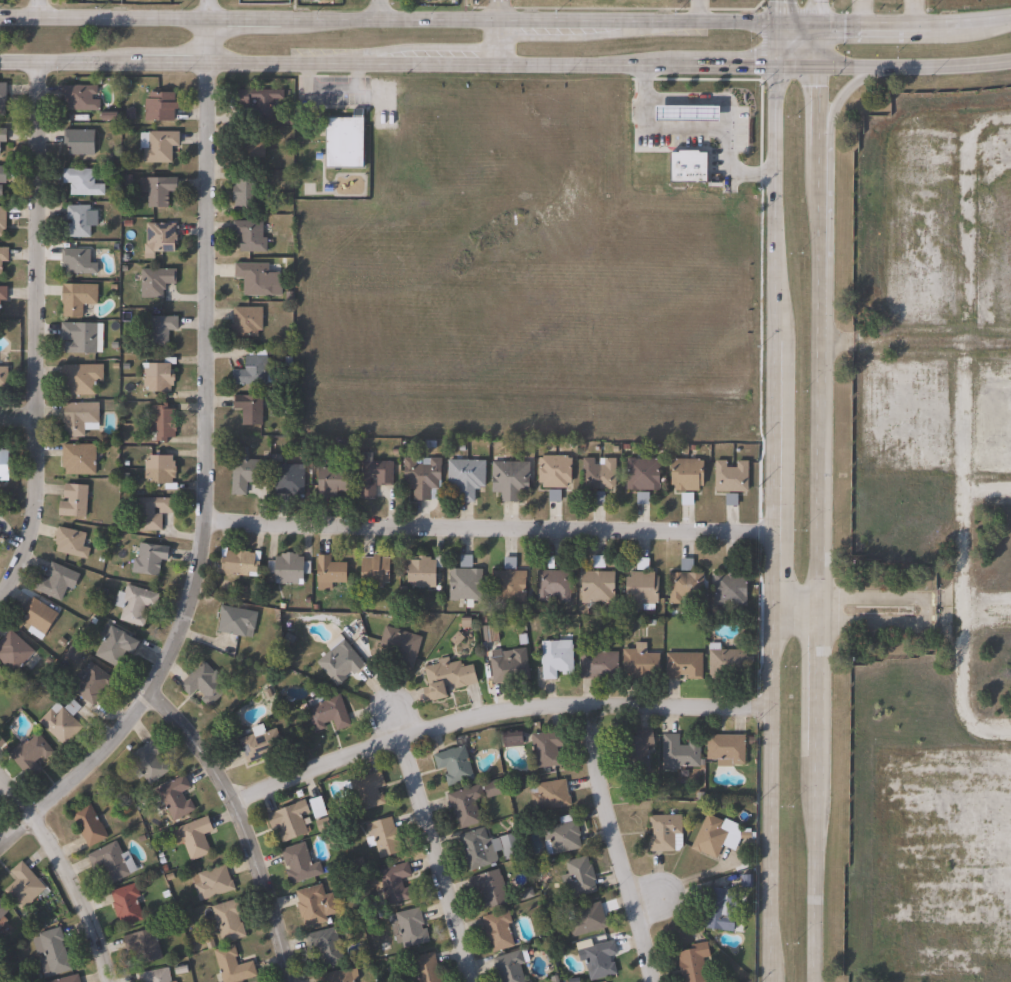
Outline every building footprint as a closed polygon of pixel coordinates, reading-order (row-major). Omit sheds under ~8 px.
[(7,116),(0,116),(0,83),(8,83),(8,102),(7,102),(7,116)] [(94,95),(94,100),(102,100),(102,111),(70,110),(70,102),(67,102),(67,100),(66,100),(66,86),(99,86),(99,95),(94,95)] [(275,99),(275,122),(252,122),(252,106),(259,106),(259,99),(253,99),(253,104),(238,104),(238,90),(286,90),(286,99),(275,99)] [(177,93),(177,103),(180,103),(180,109),(177,109),(177,121),(147,121),(148,99),(152,99),(152,92),(177,93)] [(716,119),(653,119),(653,105),(716,105),(716,119)] [(367,169),(327,168),(328,116),(368,116),(367,169)] [(2,156),(0,156),(0,129),(9,129),(8,142),(2,142),(2,156)] [(97,130),(97,155),(70,155),(70,144),(65,144),(65,130),(97,130)] [(174,146),(174,163),(147,163),(146,148),(142,148),(142,133),(151,133),(151,132),(181,132),(181,146),(174,146)] [(263,132),(263,140),(267,140),(267,163),(244,163),(244,153),(243,153),(243,146),(244,146),(244,132),(263,132)] [(696,149),(696,151),(704,151),(704,180),(668,180),(668,151),(676,151),(676,149),(696,149)] [(8,184),(0,184),(0,166),(8,166),(8,184)] [(96,169),(96,184),(106,184),(106,196),(71,196),(71,185),(72,185),(72,183),(64,183),(64,169),(96,169)] [(242,173),(242,179),(260,179),(259,208),(252,208),(252,213),(246,213),(246,207),(243,207),(243,211),(240,211),(240,207),(236,207),(237,173),(242,173)] [(170,192),(170,203),(150,203),(150,192),(142,192),(142,178),(180,178),(180,192),(170,192)] [(92,206),(92,211),(100,211),(100,227),(93,227),(93,238),(65,238),(65,224),(73,224),(73,220),(68,220),(68,206),(92,206)] [(3,237),(0,237),(0,207),(8,207),(8,230),(3,230),(3,237)] [(265,221),(265,238),(269,238),(269,252),(243,252),(243,235),(235,235),(235,221),(265,221)] [(180,236),(180,245),(177,245),(177,253),(157,252),(157,254),(146,254),(146,244),(148,244),(148,223),(178,224),(178,236),(180,236)] [(4,275),(0,275),(0,248),(11,248),(11,262),(4,262),(4,275)] [(100,263),(100,274),(67,274),(67,266),(65,266),(65,263),(63,263),(63,249),(93,250),(93,263),(100,263)] [(270,264),(270,273),(281,273),(281,286),(276,286),(276,296),(246,296),(246,278),(237,278),(237,264),(270,264)] [(178,270),(177,284),(168,284),(168,291),(165,290),(165,298),(143,298),(143,269),(178,270)] [(100,286),(99,305),(85,305),(85,318),(65,317),(66,304),(64,304),(65,284),(100,286)] [(2,314),(0,314),(0,287),(10,287),(10,301),(3,301),(2,314)] [(265,308),(264,331),(260,331),(260,337),(235,337),(236,332),(232,332),(232,325),(235,325),(236,307),(265,308)] [(180,317),(180,331),(171,331),(170,347),(150,347),(150,317),(180,317)] [(105,324),(105,332),(99,332),(98,354),(66,353),(67,342),(75,342),(75,341),(63,341),(63,323),(105,324)] [(277,370),(277,383),(270,383),(270,386),(234,385),(235,370),(248,370),(248,356),(270,356),(269,370),(277,370)] [(173,365),(173,371),(176,371),(176,375),(178,375),(178,382),(176,382),(176,387),(173,387),(173,393),(152,393),(152,388),(146,387),(146,369),(152,369),(152,365),(166,365),(166,358),(178,359),(178,365),(173,365)] [(98,382),(98,395),(68,396),(68,389),(65,389),(64,366),(104,365),(105,382),(98,382)] [(10,388),(0,388),(0,367),(10,367),(10,388)] [(265,396),(265,400),(272,400),(272,406),(265,406),(264,426),(244,426),(244,409),(236,409),(236,396),(265,396)] [(100,403),(101,430),(99,430),(99,436),(86,436),(86,438),(66,438),(66,424),(64,424),(64,403),(100,403)] [(171,404),(171,410),(178,410),(178,416),(179,416),(179,433),(177,433),(178,439),(171,439),(170,445),(166,445),(166,443),(159,443),(159,433),(154,433),(154,407),(165,407),(165,404),(171,404)] [(98,445),(98,450),(105,450),(104,462),(98,462),(98,476),(68,476),(68,468),(64,468),(64,444),(98,445)] [(10,482),(0,481),(0,447),(4,447),(4,450),(11,450),(10,482)] [(250,448),(250,460),(264,461),(264,485),(249,485),(249,494),(235,494),(236,448),(250,448)] [(375,453),(375,461),(396,462),(395,486),(379,486),(380,478),(373,478),(373,484),(378,484),(377,499),(363,499),(364,453),(375,453)] [(693,459),(700,459),(700,486),(697,486),(697,490),(692,490),(691,505),(678,505),(679,490),(673,490),(673,485),(667,484),(668,470),(669,470),(669,458),(686,459),(686,453),(693,453),(693,459)] [(506,456),(505,461),(527,461),(527,494),(517,494),(517,502),(500,501),(500,490),(491,490),(491,482),(488,481),(488,456),(506,456)] [(565,456),(565,458),(569,458),(569,483),(563,483),(563,489),(559,489),(558,502),(545,502),(546,488),(539,488),(539,483),(535,483),(535,458),(540,458),(540,456),(565,456)] [(175,457),(175,461),(179,461),(178,468),(180,468),(180,474),(178,474),(178,478),(175,478),(175,484),(179,484),(179,491),(167,491),(167,486),(153,486),(153,480),(147,480),(147,461),(153,461),(153,457),(175,457)] [(615,458),(614,489),(603,489),(603,503),(590,503),(590,489),(580,489),(581,457),(591,457),(591,465),(597,465),(597,457),(615,458)] [(633,457),(633,459),(648,460),(648,458),(658,458),(657,491),(646,491),(646,504),(634,504),(634,490),(625,490),(625,457),(633,457)] [(444,458),(443,488),(440,488),(440,499),(416,499),(416,487),(407,487),(407,480),(406,480),(406,459),(418,459),(418,464),(425,464),(424,458),(444,458)] [(483,460),(482,486),(478,486),(477,502),(461,501),(462,490),(456,490),(456,486),(448,486),(449,459),(483,460)] [(336,501),(320,501),(320,469),(337,469),(337,460),(353,460),(352,491),(336,491),(336,501)] [(746,460),(745,492),(736,492),(735,506),(722,506),(722,491),(712,491),(712,460),(725,460),(725,467),(735,467),(735,460),(746,460)] [(301,465),(301,470),(307,470),(307,494),(278,495),(278,465),(301,465)] [(91,486),(88,517),(60,515),(61,502),(69,503),(70,499),(65,499),(66,484),(91,486)] [(177,498),(177,514),(163,514),(163,508),(156,508),(156,515),(163,515),(163,531),(140,531),(140,512),(133,512),(133,502),(140,502),(140,498),(177,498)] [(92,547),(89,559),(58,551),(60,544),(58,544),(59,541),(56,540),(60,526),(87,533),(84,545),(92,547)] [(172,546),(171,560),(164,559),(162,576),(133,573),(135,557),(140,558),(142,542),(172,546)] [(230,550),(235,550),(235,549),(243,550),(243,549),(246,549),(246,550),(251,551),(251,552),(257,553),(257,550),(263,551),(263,563),(261,571),(262,571),(262,577),(223,573),(224,557),(223,556),(223,547),(230,547),(230,550)] [(301,553),(301,556),(307,556),(306,561),(313,561),(313,573),(308,573),(307,579),(306,579),(306,584),(277,583),(278,574),(270,573),(270,560),(278,560),(278,555),(283,555),(283,553),(290,553),(290,552),(301,553)] [(383,553),(383,557),(393,557),(394,583),(387,583),(387,587),(364,587),(364,557),(376,557),(376,553),(383,553)] [(333,554),(333,562),(350,562),(349,582),(335,582),(335,590),(319,590),(319,554),(333,554)] [(475,554),(475,568),(480,568),(480,601),(470,601),(470,599),(456,599),(456,601),(451,600),(452,568),(462,568),(463,554),(475,554)] [(433,559),(437,559),(437,555),(445,555),(445,568),(441,568),(441,582),(435,581),(435,587),(431,587),(431,595),(424,595),(424,587),(416,587),(416,581),(410,581),(411,559),(422,559),(422,555),(430,555),(430,556),(433,556),(433,559)] [(524,571),(523,602),(500,601),(500,602),(491,602),(492,571),(501,571),(501,556),(514,557),(514,571),(524,571)] [(570,570),(569,602),(557,602),(558,595),(547,595),(547,602),(535,601),(535,570),(544,570),(545,556),(551,556),(551,570),(570,570)] [(603,556),(603,571),(612,571),(612,602),(595,603),(595,607),(584,607),(584,603),(579,603),(579,571),(589,571),(589,556),(603,556)] [(647,558),(646,572),(652,572),(652,577),(656,577),(655,604),(652,604),(652,615),(646,615),(646,610),(640,610),(640,604),(639,604),(640,613),(634,613),(634,610),(632,610),(632,604),(622,604),(623,577),(627,577),(628,572),(634,572),(634,558),(647,558)] [(702,573),(701,605),(690,604),(690,597),(679,597),(678,603),(667,603),(668,572),(678,573),(678,558),(691,559),(691,573),(702,573)] [(735,558),(735,572),(745,572),(745,606),(713,607),(712,573),(721,573),(721,558),(735,558)] [(82,574),(76,589),(68,586),(63,599),(37,588),(42,576),(51,580),(52,577),(48,575),(53,561),(82,574)] [(129,584),(161,593),(157,607),(148,605),(145,615),(148,616),(146,626),(121,619),(124,607),(116,605),(120,590),(127,592),(129,584)] [(61,613),(47,635),(39,629),(36,633),(31,629),(33,626),(25,621),(34,606),(33,605),(35,601),(33,599),(35,596),(61,613)] [(260,612),(257,630),(250,629),(248,637),(220,632),(223,614),(221,614),(223,604),(260,612)] [(107,623),(112,626),(113,625),(126,632),(127,632),(143,641),(136,655),(130,652),(122,669),(97,655),(106,638),(101,635),(107,623)] [(425,636),(416,670),(400,666),(402,656),(381,650),(388,626),(425,636)] [(17,674),(0,657),(0,641),(13,629),(36,652),(35,653),(41,659),(30,671),(24,666),(17,674)] [(368,665),(341,688),(319,661),(346,638),(368,665)] [(556,640),(556,641),(569,642),(569,645),(571,645),(570,675),(559,674),(559,671),(555,671),(555,667),(553,667),(553,679),(538,679),(539,640),(556,640)] [(607,643),(607,651),(615,651),(615,678),(577,677),(578,651),(590,651),(590,643),(607,643)] [(644,643),(644,653),(657,653),(657,678),(620,678),(621,649),(633,649),(633,643),(644,643)] [(719,644),(719,649),(744,650),(744,656),(751,657),(751,664),(744,664),(744,675),(716,674),(716,681),(707,681),(707,644),(719,644)] [(527,680),(491,684),(487,656),(498,655),(497,652),(510,650),(510,648),(523,647),(527,680)] [(701,653),(700,679),(685,679),(685,675),(678,675),(678,679),(664,679),(664,653),(701,653)] [(452,657),(453,662),(462,660),(464,667),(470,665),(474,685),(465,687),(466,690),(433,698),(426,667),(441,664),(440,660),(452,657)] [(91,661),(117,679),(110,689),(107,686),(103,692),(105,694),(97,706),(75,691),(82,681),(77,677),(83,670),(84,671),(91,661)] [(207,661),(216,671),(218,669),(227,679),(224,682),(230,689),(210,707),(203,699),(206,696),(200,689),(192,697),(181,685),(207,661)] [(342,693),(352,725),(338,730),(335,721),(329,723),(330,727),(317,732),(308,707),(310,706),(309,700),(325,695),(327,698),(342,693)] [(83,706),(74,716),(85,726),(67,746),(40,721),(52,709),(53,710),(60,703),(66,708),(75,698),(83,706)] [(266,724),(268,731),(279,727),(285,745),(281,747),(282,750),(249,762),(241,739),(256,734),(254,728),(266,724)] [(647,753),(649,771),(632,774),(630,760),(619,762),(617,748),(621,747),(620,738),(634,736),(633,732),(650,729),(653,752),(647,753)] [(40,731),(56,751),(47,759),(42,753),(33,760),(40,768),(29,777),(9,752),(23,741),(25,744),(40,731)] [(512,731),(513,733),(519,732),(520,743),(499,744),(498,733),(501,733),(501,731),(504,731),(504,733),(510,733),(509,731),(512,731)] [(555,747),(556,754),(558,754),(560,766),(531,769),(529,752),(528,752),(528,747),(530,747),(529,734),(559,731),(561,747),(555,747)] [(677,745),(686,745),(686,740),(698,740),(698,767),(679,766),(678,771),(661,770),(662,734),(678,735),(677,745)] [(743,735),(742,765),(731,765),(731,767),(715,766),(715,760),(705,760),(705,735),(743,735)] [(172,770),(152,785),(130,756),(158,736),(167,749),(160,754),(172,770)] [(467,745),(477,779),(449,787),(445,773),(455,770),(453,764),(446,766),(442,753),(467,745)] [(380,789),(381,793),(385,792),(389,804),(362,814),(355,794),(349,796),(345,784),(383,771),(389,786),(380,789)] [(183,793),(188,801),(192,798),(199,810),(175,824),(156,791),(186,774),(193,787),(183,793)] [(573,806),(537,812),(532,785),(569,779),(573,806)] [(507,793),(489,798),(486,786),(503,780),(507,793)] [(477,800),(483,822),(461,828),(459,820),(457,820),(455,810),(456,810),(455,807),(452,808),(448,793),(484,784),(487,797),(477,800)] [(330,815),(318,819),(312,800),(324,796),(330,815)] [(304,816),(310,833),(285,843),(280,832),(283,831),(281,826),(273,829),(268,814),(308,799),(313,812),(304,816)] [(110,837),(90,847),(73,814),(92,804),(110,837)] [(670,809),(670,815),(679,815),(680,852),(646,852),(646,836),(650,836),(650,829),(646,829),(646,815),(664,815),(664,809),(670,809)] [(730,826),(721,845),(739,845),(742,859),(724,871),(716,854),(714,859),(699,851),(698,853),(688,848),(705,813),(730,826)] [(208,836),(214,853),(192,861),(185,843),(178,845),(172,830),(210,815),(217,833),(208,836)] [(573,815),(575,821),(581,819),(584,836),(582,837),(584,847),(556,854),(556,853),(549,854),(546,840),(547,840),(545,828),(563,824),(562,817),(573,815)] [(394,817),(397,828),(400,827),(404,840),(401,841),(404,852),(382,858),(378,846),(371,847),(368,838),(372,837),(368,823),(394,817)] [(487,827),(491,839),(494,838),(496,845),(501,843),(503,849),(498,850),(501,862),(471,870),(469,862),(467,863),(460,835),(487,827)] [(525,855),(508,860),(501,837),(519,832),(525,855)] [(118,840),(125,853),(129,851),(139,870),(134,873),(134,874),(110,886),(105,875),(110,873),(105,863),(95,868),(89,855),(118,840)] [(308,843),(314,864),(321,862),(325,874),(292,884),(288,871),(292,870),(291,866),(288,867),(283,850),(308,843)] [(585,856),(593,880),(592,880),(596,892),(569,900),(565,887),(570,886),(568,879),(562,881),(560,875),(567,873),(564,862),(585,856)] [(48,888),(23,910),(6,891),(19,879),(12,871),(24,860),(48,888)] [(404,879),(406,889),(411,887),(415,899),(389,906),(385,890),(376,892),(373,881),(383,878),(381,870),(410,862),(414,876),(404,879)] [(228,864),(233,880),(234,879),(237,889),(200,901),(195,885),(196,884),(193,875),(228,864)] [(502,869),(509,893),(513,892),(515,899),(511,901),(511,902),(487,909),(485,899),(486,899),(484,891),(475,893),(470,878),(502,869)] [(139,898),(146,920),(125,927),(121,917),(119,917),(114,903),(115,902),(112,891),(138,882),(143,896),(139,898)] [(324,884),(327,895),(334,893),(340,913),(328,916),(330,922),(308,928),(305,918),(303,918),(299,902),(300,902),(297,892),(324,884)] [(735,893),(730,931),(700,927),(702,913),(704,913),(707,887),(726,890),(726,892),(735,893)] [(11,920),(0,933),(0,898),(12,908),(5,915),(11,920)] [(239,915),(242,923),(243,923),(247,937),(224,943),(214,906),(241,899),(245,914),(239,915)] [(597,902),(602,919),(604,918),(607,927),(576,936),(572,921),(574,921),(571,909),(597,902)] [(423,924),(424,930),(429,929),(432,942),(406,948),(405,943),(398,944),(393,922),(399,920),(397,913),(423,907),(426,924),(423,924)] [(509,924),(516,947),(495,953),(492,943),(491,943),(487,929),(488,929),(484,917),(511,909),(515,922),(509,924)] [(64,942),(69,959),(72,958),(75,969),(46,978),(40,959),(47,957),(46,953),(39,955),(34,939),(41,937),(40,933),(62,927),(66,941),(64,942)] [(337,927),(346,963),(330,967),(325,945),(310,949),(307,934),(337,927)] [(157,928),(165,959),(140,966),(136,950),(129,952),(125,936),(157,928)] [(613,957),(614,963),(617,962),(620,974),(593,981),(584,948),(612,940),(616,956),(613,957)] [(700,959),(705,981),(681,981),(675,952),(689,949),(688,945),(705,942),(708,958),(700,959)] [(259,976),(239,981),(225,981),(216,950),(237,944),(240,955),(237,956),(240,965),(255,961),(259,976)] [(523,964),(528,981),(501,981),(495,959),(524,950),(528,963),(523,964)] [(437,952),(443,981),(421,981),(421,980),(414,981),(410,962),(416,960),(415,957),(437,952)] [(170,968),(173,981),(171,981),(138,981),(136,974),(170,968)] [(357,981),(321,981),(320,975),(354,968),(354,970),(358,969),(361,980),(357,981)] [(80,974),(82,981),(52,981),(80,974)]
